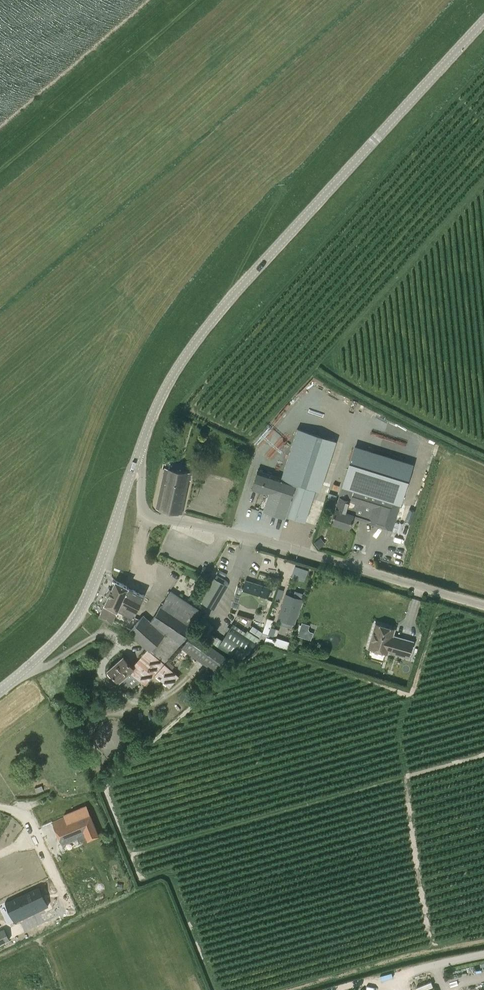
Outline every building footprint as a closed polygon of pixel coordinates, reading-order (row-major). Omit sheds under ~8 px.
[(297,429),(281,478),(296,483),(285,515),(286,515),(305,521),(315,489),(322,484),(336,441),(297,429)] [(371,450),(382,455),(384,449),(374,444),(371,450)] [(355,448),(343,486),(400,504),(412,465),(355,448)] [(164,468),(156,509),(182,514),(190,473),(164,468)] [(258,470),(251,489),(268,495),(264,510),(285,517),(286,515),(285,515),(296,483),(281,478),(258,470)] [(331,522),(349,528),(353,514),(356,515),(358,508),(370,511),(367,522),(392,530),(399,508),(400,504),(343,486),(331,522)] [(439,532),(451,533),(452,520),(441,519),(439,532)] [(197,600),(214,609),(228,586),(228,585),(228,583),(228,582),(227,581),(216,575),(214,579),(211,577),(197,600)] [(115,580),(110,591),(107,589),(105,592),(109,594),(104,605),(99,616),(112,622),(117,611),(118,610),(128,587),(128,586),(115,580)] [(240,601),(263,609),(267,595),(268,596),(270,595),(271,592),(270,590),(269,590),(269,588),(246,581),(244,588),(237,586),(234,595),(235,595),(232,606),(238,608),(240,601)] [(128,587),(118,610),(134,617),(144,595),(128,587)] [(161,661),(164,663),(181,643),(201,612),(170,591),(150,621),(143,615),(128,632),(148,650),(154,655),(161,661)] [(285,594),(277,619),(281,620),(294,624),(302,599),(285,594)] [(196,628),(208,636),(214,626),(207,621),(202,618),(196,628)] [(387,650),(408,656),(412,642),(391,636),(393,629),(376,624),(369,647),(386,652),(387,650)] [(217,647),(237,661),(257,643),(230,626),(217,647)] [(208,661),(216,649),(192,632),(184,644),(208,661)] [(169,687),(179,676),(164,663),(161,661),(154,655),(148,650),(133,667),(123,656),(107,670),(109,671),(107,673),(110,677),(112,675),(118,682),(124,689),(130,684),(132,687),(140,680),(144,685),(154,674),(169,687)] [(231,660),(222,654),(214,665),(222,672),(231,660)] [(65,818),(53,823),(62,845),(78,838),(79,842),(87,839),(99,835),(90,814),(89,814),(86,806),(64,815),(65,818)] [(39,886),(12,899),(17,910),(21,909),(23,914),(40,906),(44,908),(48,906),(39,886)] [(0,930),(0,944),(9,939),(4,928),(0,930)] [(160,989),(175,989),(166,973),(154,978),(160,989)] [(416,980),(420,989),(435,989),(429,975),(416,980)]
